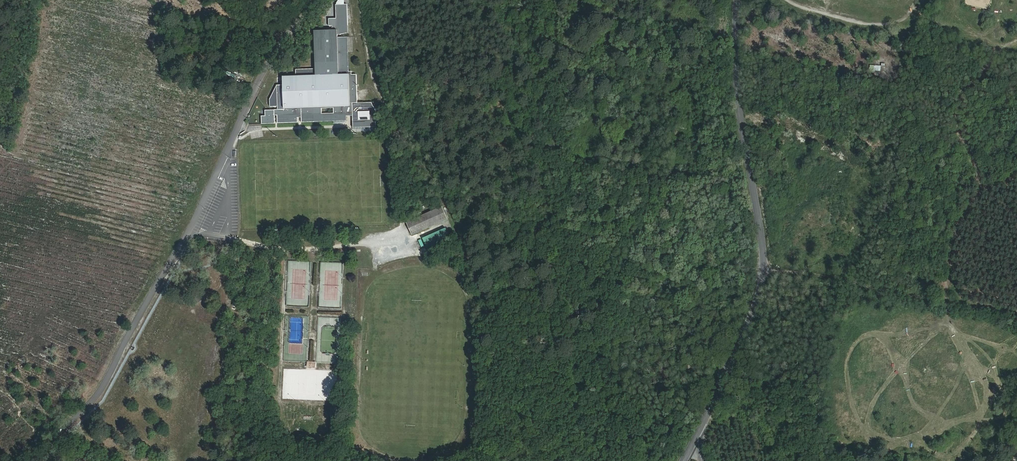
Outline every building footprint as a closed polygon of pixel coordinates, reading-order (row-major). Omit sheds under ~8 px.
[(343,106),(350,105),(349,75),(284,77),(285,107),(297,107),(298,121),(343,119),(343,106)] [(443,207),(407,222),(412,235),(448,219),(443,207)] [(424,238),(428,249),(452,240),(448,229),(424,238)]
